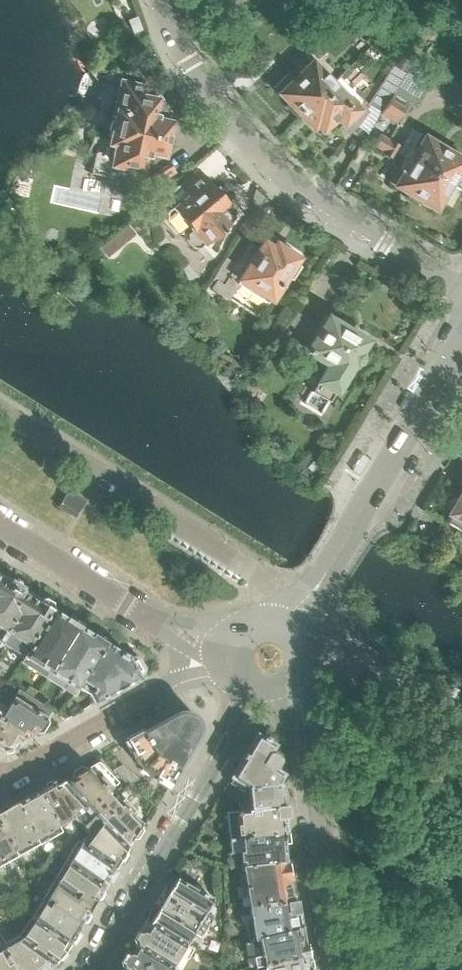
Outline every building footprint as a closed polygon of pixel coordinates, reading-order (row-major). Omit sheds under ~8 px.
[(288,103),(300,114),(335,80),(313,57),(304,67),(289,81),(282,75),(271,85),(288,103)] [(368,103),(381,111),(392,92),(406,69),(395,59),(368,103)] [(335,80),(300,114),(310,125),(317,132),(328,122),(334,129),(341,122),(349,131),(356,124),(363,115),(367,111),(360,103),(358,104),(335,80)] [(161,152),(168,123),(173,119),(158,94),(152,98),(144,96),(146,87),(121,82),(108,140),(97,138),(93,158),(103,160),(100,172),(129,179),(132,166),(138,168),(148,185),(172,170),(161,152)] [(392,92),(381,111),(379,113),(398,124),(410,103),(392,92)] [(392,158),(396,152),(385,145),(389,138),(381,133),(374,145),(381,149),(380,151),(392,158)] [(449,183),(461,161),(461,158),(450,151),(419,133),(405,157),(449,183)] [(389,138),(385,145),(396,152),(400,145),(389,138)] [(434,208),(449,183),(405,157),(390,182),(434,208)] [(233,217),(222,204),(225,201),(197,169),(167,194),(176,204),(172,208),(190,229),(186,233),(185,239),(192,246),(198,247),(233,217)] [(110,237),(97,247),(107,259),(119,249),(110,237)] [(290,279),(299,265),(292,261),(295,256),(292,255),(291,251),(286,248),(282,248),(274,242),(271,247),(262,241),(257,247),(249,242),(237,261),(241,263),(239,267),(225,258),(211,278),(214,280),(210,287),(227,298),(237,283),(265,302),(283,274),(290,279)] [(364,360),(365,356),(364,352),(362,348),(364,345),(362,344),(365,339),(325,315),(319,326),(296,312),(281,335),(312,354),(303,369),(318,378),(311,390),(328,401),(338,384),(341,382),(345,377),(344,373),(347,368),(349,369),(351,366),(354,366),(358,366),(361,363),(364,360)] [(456,498),(452,500),(449,505),(449,509),(448,512),(450,513),(445,520),(461,530),(461,487),(456,498)] [(75,517),(85,501),(70,492),(60,507),(75,517)] [(3,643),(32,597),(23,591),(24,591),(22,590),(24,588),(21,586),(23,583),(17,580),(15,582),(12,580),(11,583),(10,582),(9,583),(0,577),(0,578),(0,648),(3,643)] [(3,643),(24,656),(54,610),(52,609),(54,607),(53,603),(46,598),(42,599),(41,602),(40,601),(39,601),(32,597),(3,643)] [(47,678),(80,625),(68,618),(68,619),(56,611),(54,610),(24,656),(21,661),(47,678)] [(74,695),(79,688),(107,644),(108,642),(94,634),(94,635),(81,627),(82,626),(80,625),(47,678),(74,695)] [(88,695),(130,659),(129,657),(120,651),(119,651),(107,644),(79,688),(88,695)] [(130,659),(88,695),(94,704),(141,678),(139,676),(144,673),(145,668),(140,658),(135,657),(130,659)] [(26,735),(30,738),(35,731),(39,734),(39,733),(43,732),(49,724),(48,718),(52,712),(54,710),(19,689),(7,707),(1,703),(0,703),(0,718),(26,735)] [(141,768),(197,718),(196,716),(195,716),(190,713),(185,711),(180,711),(175,713),(124,742),(126,744),(136,763),(138,762),(141,768)] [(26,735),(0,718),(0,748),(4,751),(12,749),(18,740),(22,742),(26,735)] [(197,718),(141,768),(141,769),(148,774),(148,775),(169,787),(199,737),(199,736),(201,731),(200,726),(199,721),(197,718)] [(238,810),(286,806),(284,787),(281,784),(277,785),(277,784),(283,774),(275,769),(281,758),(270,752),(275,745),(272,743),(274,740),(274,736),(266,731),(262,732),(260,735),(257,734),(231,777),(248,787),(250,808),(240,809),(238,810)] [(93,816),(118,793),(114,788),(119,782),(99,762),(98,762),(87,768),(82,766),(73,771),(68,779),(68,781),(62,784),(93,816)] [(118,793),(93,816),(127,851),(127,850),(128,848),(127,847),(128,847),(127,846),(130,840),(131,840),(132,840),(138,838),(138,839),(143,830),(141,824),(142,823),(141,823),(133,813),(136,810),(125,799),(128,797),(132,796),(137,790),(132,785),(139,778),(122,764),(113,769),(116,774),(128,783),(118,793)] [(93,816),(62,784),(61,783),(60,784),(60,783),(53,787),(51,784),(40,790),(60,824),(74,817),(84,825),(93,816)] [(63,831),(40,790),(18,802),(42,844),(63,831)] [(18,802),(17,802),(0,812),(0,823),(19,856),(42,844),(18,802)] [(229,839),(289,832),(286,806),(238,810),(223,812),(223,815),(227,815),(229,839)] [(127,851),(93,816),(84,825),(93,836),(86,845),(118,864),(120,862),(125,861),(129,855),(128,855),(127,851)] [(19,856),(0,823),(0,867),(19,856)] [(214,831),(208,826),(204,823),(200,829),(209,836),(214,831)] [(289,832),(229,839),(231,852),(239,851),(241,866),(242,866),(286,862),(284,845),(290,844),(290,843),(291,843),(289,832)] [(116,868),(118,864),(86,845),(82,842),(70,861),(106,883),(108,880),(112,883),(118,872),(114,870),(115,868),(116,868)] [(271,905),(292,902),(289,883),(292,880),(296,876),(293,860),(286,862),(242,866),(245,885),(236,887),(238,897),(247,896),(249,905),(270,901),(271,905)] [(106,883),(70,861),(59,881),(95,903),(97,901),(101,900),(102,900),(105,893),(104,889),(105,887),(104,887),(106,883)] [(165,900),(208,926),(214,916),(213,916),(216,908),(211,904),(214,898),(178,876),(177,879),(174,877),(170,879),(166,886),(167,891),(169,892),(168,893),(169,894),(165,900)] [(20,889),(14,878),(5,883),(12,894),(20,889)] [(90,912),(95,903),(59,881),(48,898),(88,923),(92,917),(92,916),(90,912),(91,912),(90,912)] [(88,923),(48,898),(35,918),(71,942),(75,945),(81,934),(77,932),(81,925),(82,925),(83,924),(88,923)] [(14,903),(9,899),(0,908),(0,909),(4,913),(14,903)] [(202,937),(208,926),(165,900),(160,909),(159,908),(159,909),(157,908),(152,909),(148,916),(148,917),(149,921),(151,922),(187,943),(194,932),(202,937)] [(252,923),(254,938),(305,929),(302,913),(298,910),(296,901),(292,902),(271,905),(270,901),(249,905),(250,914),(242,915),(243,925),(252,923)] [(70,944),(71,942),(35,918),(23,938),(21,939),(56,962),(57,961),(58,961),(62,961),(68,955),(67,955),(67,951),(67,950),(70,944)] [(194,948),(187,943),(151,922),(150,923),(151,923),(146,931),(145,930),(144,930),(139,931),(134,939),(135,939),(136,943),(174,966),(181,954),(188,959),(194,948)] [(310,957),(305,929),(254,938),(251,939),(256,967),(310,957)] [(56,962),(21,939),(4,948),(17,969),(47,969),(57,963),(56,962)] [(4,948),(0,940),(0,969),(17,969),(4,948)] [(215,957),(222,945),(214,940),(206,952),(215,957)] [(174,966),(136,943),(136,944),(136,945),(138,946),(133,953),(131,952),(126,954),(126,953),(121,961),(121,962),(122,965),(130,969),(180,969),(174,966)] [(310,957),(256,967),(257,969),(312,969),(310,957)]
